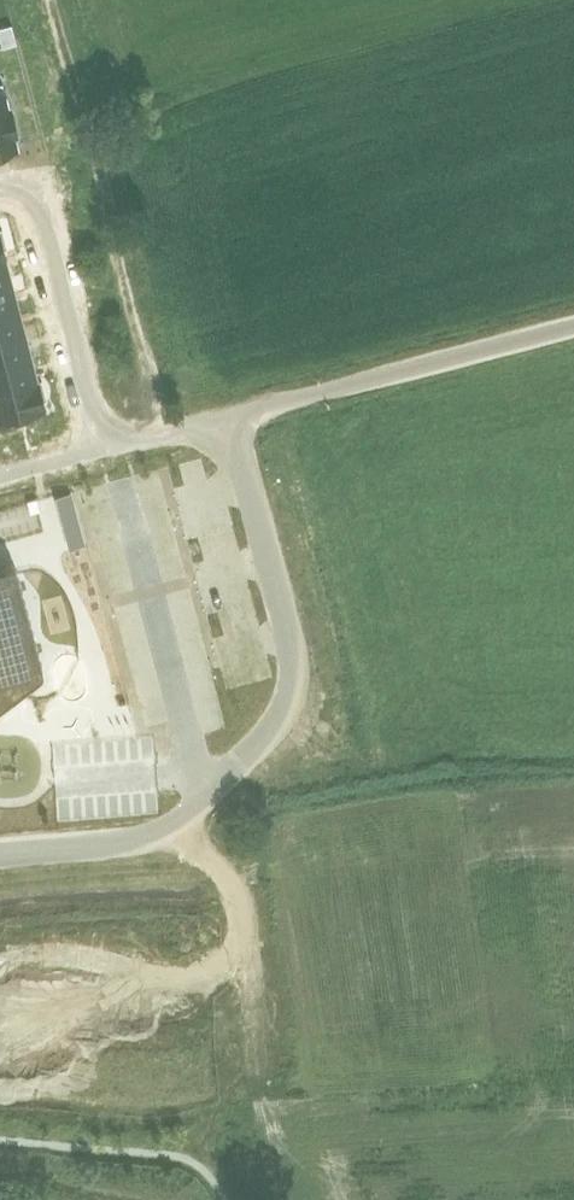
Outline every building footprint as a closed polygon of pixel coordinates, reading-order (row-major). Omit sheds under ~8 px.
[(0,81),(0,149),(6,148),(6,145),(16,142),(13,131),(16,130),(10,103),(7,103),(2,80),(0,81)] [(0,279),(0,306),(14,302),(8,277),(0,279)] [(0,306),(0,333),(21,327),(14,302),(0,306)] [(27,352),(21,327),(0,333),(0,360),(27,352)] [(34,378),(27,352),(0,360),(0,387),(34,378)] [(0,387),(0,414),(41,404),(40,401),(44,400),(39,381),(35,382),(34,378),(0,387)] [(70,491),(55,495),(59,511),(75,507),(71,492),(70,491)] [(37,658),(38,656),(38,653),(13,555),(11,552),(8,551),(0,553),(0,686),(37,658)]
